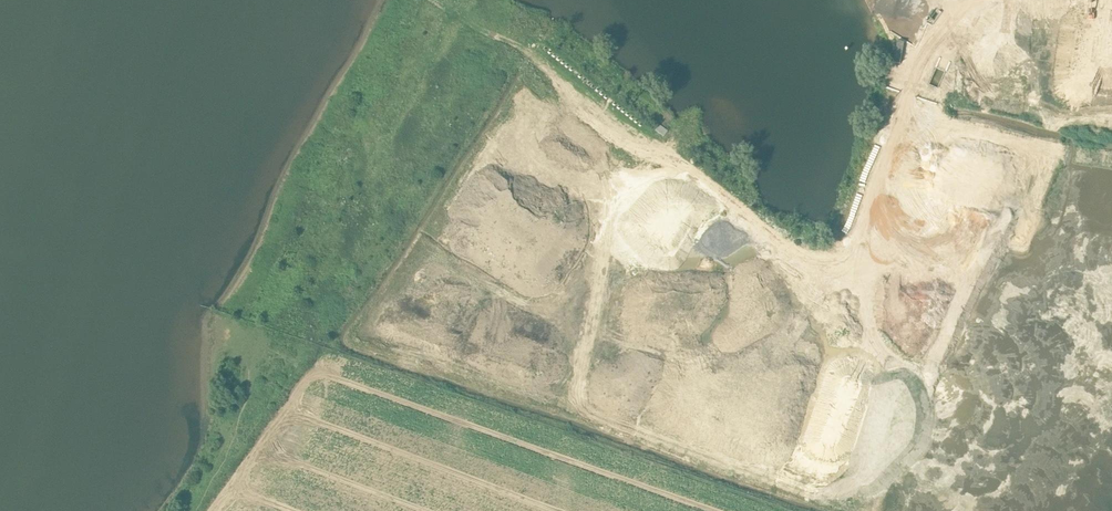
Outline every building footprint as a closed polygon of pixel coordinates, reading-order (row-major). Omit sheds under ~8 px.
[(911,10),(906,18),(895,12),(890,21),(913,33),(922,16),(911,10)]
